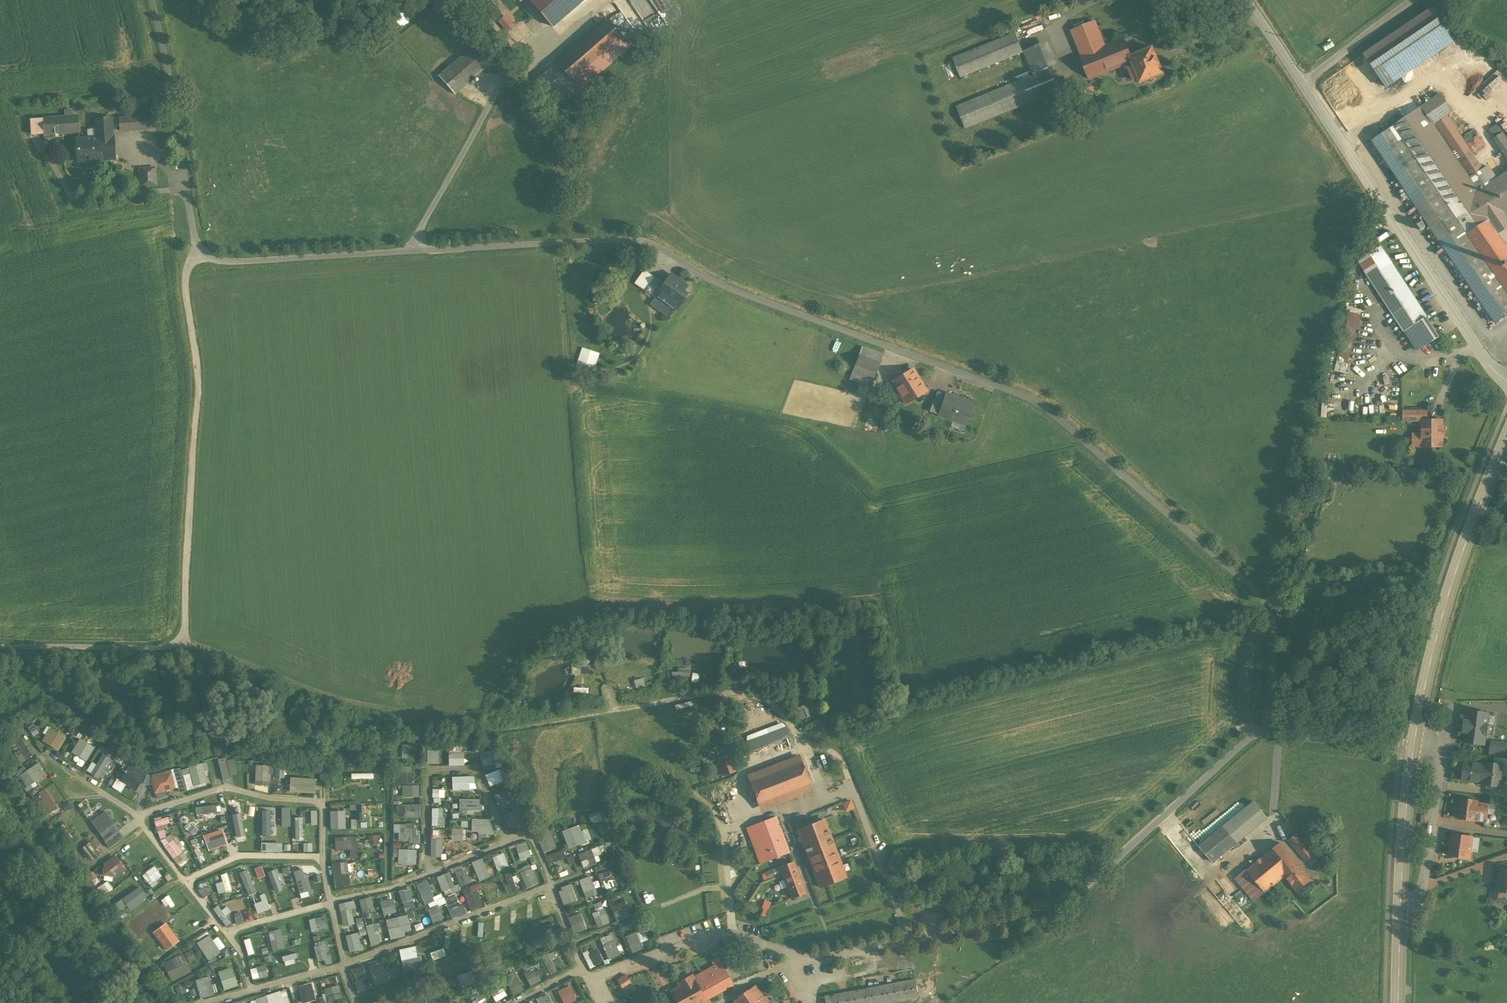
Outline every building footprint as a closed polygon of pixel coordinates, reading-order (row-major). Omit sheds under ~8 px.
[(496,18),(506,8),(499,0),(480,0),(496,18)] [(552,26),(582,0),(529,0),(552,26)] [(630,27),(628,28),(632,38),(669,24),(666,17),(674,14),(669,0),(619,0),(630,27)] [(1430,10),(1364,54),(1386,87),(1452,43),(1430,10)] [(505,16),(499,21),(507,30),(513,25),(505,16)] [(629,46),(606,20),(556,63),(579,89),(629,46)] [(1129,56),(1130,56),(1123,39),(1105,47),(1095,22),(1072,32),(1082,56),(1080,56),(1090,78),(1131,61),(1129,56)] [(521,25),(517,29),(524,37),(528,33),(521,25)] [(953,59),(961,77),(1023,52),(1015,33),(953,59)] [(519,34),(514,37),(518,42),(523,39),(519,34)] [(478,41),(474,44),(439,76),(455,94),(494,60),(478,41)] [(1047,41),(1024,50),(1033,73),(1056,64),(1047,41)] [(506,54),(498,44),(490,55),(499,60),(506,54)] [(1129,56),(1131,61),(1133,67),(1131,69),(1134,78),(1137,77),(1140,83),(1146,80),(1148,81),(1151,81),(1154,79),(1156,76),(1162,74),(1152,47),(1130,56),(1129,56)] [(1049,69),(956,106),(965,128),(1058,91),(1049,69)] [(535,72),(524,83),(546,105),(557,94),(535,72)] [(1095,83),(1084,85),(1086,95),(1097,93),(1095,83)] [(1421,112),(1428,122),(1430,121),(1445,111),(1438,101),(1423,111),(1421,112)] [(1374,139),(1496,321),(1506,313),(1506,249),(1497,233),(1506,227),(1506,218),(1503,212),(1506,210),(1506,173),(1492,183),(1481,167),(1478,169),(1479,172),(1471,177),(1480,190),(1478,192),(1430,121),(1428,122),(1421,112),(1423,111),(1421,108),(1374,139)] [(157,115),(119,116),(120,131),(158,130),(157,115)] [(78,116),(44,117),(44,132),(78,132),(78,116)] [(116,159),(114,116),(94,116),(95,137),(77,137),(77,161),(116,159)] [(1437,124),(1471,177),(1479,172),(1478,169),(1481,167),(1448,117),(1437,124)] [(1504,134),(1492,142),(1506,164),(1506,138),(1504,134)] [(156,166),(139,167),(140,186),(158,184),(156,166)] [(1358,260),(1365,271),(1404,331),(1425,317),(1380,247),(1358,260)] [(686,285),(671,274),(664,284),(656,295),(675,309),(686,294),(682,291),(686,285)] [(656,295),(664,284),(655,277),(645,291),(654,298),(656,295)] [(1360,315),(1350,312),(1337,361),(1348,363),(1360,315)] [(1425,317),(1404,331),(1416,350),(1438,337),(1425,317)] [(882,355),(861,347),(850,379),(870,387),(882,355)] [(582,349),(575,369),(592,375),(600,355),(582,349)] [(912,369),(892,382),(902,397),(922,385),(912,369)] [(943,402),(934,399),(930,412),(966,424),(973,403),(946,394),(943,402)] [(1430,410),(1403,410),(1403,423),(1423,423),(1423,435),(1415,435),(1415,448),(1447,448),(1447,416),(1430,416),(1430,410)] [(737,663),(727,671),(733,678),(743,671),(737,663)] [(154,667),(145,669),(147,683),(157,682),(154,667)] [(692,668),(678,667),(678,676),(691,677),(692,668)] [(805,706),(796,709),(800,719),(809,717),(805,706)] [(32,732),(39,727),(33,719),(27,724),(32,732)] [(1485,719),(1482,734),(1486,735),(1484,748),(1506,752),(1506,736),(1504,736),(1506,722),(1485,719)] [(788,725),(753,737),(756,747),(792,735),(788,725)] [(60,749),(68,735),(51,726),(43,740),(60,749)] [(10,742),(24,762),(35,754),(21,734),(10,742)] [(81,736),(73,750),(89,759),(97,745),(81,736)] [(403,756),(418,756),(418,742),(403,742),(403,756)] [(485,766),(503,760),(499,746),(480,752),(485,766)] [(429,749),(429,762),(441,762),(441,749),(429,749)] [(450,764),(466,764),(466,750),(450,750),(450,764)] [(99,777),(111,755),(104,751),(92,773),(99,777)] [(143,793),(155,775),(126,757),(125,759),(114,752),(111,757),(128,768),(122,778),(117,775),(111,783),(122,791),(127,783),(143,793)] [(225,779),(233,777),(227,755),(219,757),(225,779)] [(799,755),(747,775),(761,811),(813,791),(799,755)] [(1465,759),(1462,781),(1502,786),(1503,774),(1506,775),(1506,758),(1501,758),(1500,763),(1465,759)] [(249,770),(256,770),(256,788),(270,788),(270,763),(259,763),(259,760),(249,760),(249,770)] [(730,760),(720,764),(724,775),(734,771),(730,760)] [(44,775),(40,769),(44,766),(41,761),(20,774),(28,786),(44,775)] [(180,788),(208,782),(206,771),(210,770),(208,761),(152,773),(157,797),(166,795),(164,789),(180,786),(180,788)] [(416,781),(416,764),(395,764),(395,781),(416,781)] [(506,766),(502,768),(506,778),(510,776),(506,766)] [(276,767),(277,775),(285,775),(285,767),(276,767)] [(486,773),(491,785),(506,780),(501,768),(486,773)] [(366,783),(365,772),(352,773),(352,784),(366,783)] [(454,789),(476,788),(476,774),(454,775),(454,789)] [(318,791),(318,776),(291,776),(291,791),(318,791)] [(446,797),(446,776),(433,776),(433,797),(446,797)] [(404,783),(404,795),(421,795),(421,783),(404,783)] [(275,784),(275,792),(284,792),(284,784),(275,784)] [(47,787),(34,795),(45,815),(59,807),(47,787)] [(509,803),(508,796),(504,797),(504,793),(497,795),(499,805),(509,803)] [(1259,795),(1204,840),(1217,856),(1272,810),(1259,795)] [(1496,800),(1461,795),(1458,817),(1487,821),(1489,808),(1494,808),(1496,800)] [(460,797),(461,811),(483,810),(482,797),(460,797)] [(850,800),(843,803),(846,811),(853,808),(850,800)] [(405,816),(422,815),(422,802),(405,803),(405,816)] [(83,807),(87,812),(92,808),(88,803),(83,807)] [(433,824),(445,824),(445,806),(433,806),(433,824)] [(522,807),(502,813),(505,822),(524,817),(522,807)] [(107,809),(92,820),(111,846),(126,835),(107,809)] [(348,827),(347,809),(332,809),(332,827),(348,827)] [(592,821),(606,819),(604,810),(591,812),(592,821)] [(473,817),(473,831),(486,831),(486,835),(494,835),(493,816),(473,817)] [(760,863),(790,852),(776,817),(747,828),(760,863)] [(823,820),(798,829),(806,850),(812,866),(820,887),(828,884),(845,877),(823,820)] [(395,822),(395,831),(400,831),(400,840),(418,840),(418,822),(395,822)] [(70,843),(76,839),(65,823),(59,827),(70,843)] [(582,824),(564,828),(568,846),(586,841),(582,824)] [(467,839),(467,827),(453,827),(453,839),(467,839)] [(550,828),(538,834),(545,850),(558,845),(550,828)] [(1475,836),(1452,833),(1449,855),(1472,858),(1475,836)] [(380,834),(370,834),(371,846),(380,845),(380,834)] [(1296,834),(1290,839),(1309,861),(1315,856),(1296,834)] [(352,857),(359,857),(358,835),(336,835),(337,849),(351,848),(352,857)] [(445,855),(444,837),(431,838),(432,856),(445,855)] [(83,846),(92,860),(103,852),(94,838),(83,846)] [(1281,840),(1246,870),(1266,893),(1283,878),(1295,893),(1314,877),(1281,840)] [(514,847),(517,862),(529,860),(526,844),(514,847)] [(599,844),(579,853),(585,868),(599,862),(596,855),(602,852),(599,844)] [(399,848),(399,863),(418,863),(418,848),(399,848)] [(493,854),(498,868),(510,865),(505,850),(493,854)] [(550,863),(567,856),(565,850),(547,857),(550,863)] [(114,877),(127,868),(117,853),(100,864),(107,875),(111,872),(114,877)] [(480,880),(492,875),(484,856),(473,860),(480,880)] [(335,861),(336,885),(351,884),(350,860),(335,861)] [(804,893),(792,862),(779,867),(782,875),(791,898),(804,893)] [(520,867),(527,887),(539,882),(532,863),(520,867)] [(471,881),(467,865),(456,868),(460,885),(471,881)] [(554,868),(558,878),(567,875),(563,865),(554,868)] [(613,867),(599,873),(607,893),(621,887),(613,867)] [(1499,867),(1494,898),(1506,900),(1506,869),(1499,867)] [(511,870),(505,873),(513,891),(519,888),(511,870)] [(451,871),(439,874),(446,896),(431,900),(433,905),(429,907),(434,921),(444,917),(440,904),(447,902),(452,917),(465,913),(457,887),(456,887),(451,871)] [(581,877),(587,902),(599,899),(593,874),(581,877)] [(425,902),(436,899),(429,878),(418,882),(425,902)] [(102,894),(114,889),(110,880),(98,885),(102,894)] [(472,909),(484,904),(479,890),(484,888),(481,881),(464,888),(472,909)] [(497,881),(485,885),(491,901),(503,897),(497,881)] [(573,883),(560,887),(564,903),(578,899),(573,883)] [(122,908),(128,904),(132,908),(149,895),(141,884),(117,902),(122,908)] [(411,886),(400,890),(407,909),(417,906),(411,886)] [(372,895),(360,898),(373,944),(381,942),(377,929),(384,928),(382,920),(375,922),(372,910),(376,909),(372,895)] [(384,913),(398,911),(396,897),(382,899),(384,913)] [(631,914),(628,907),(634,905),(630,897),(617,903),(614,897),(609,899),(618,919),(631,914)] [(346,926),(356,923),(352,907),(356,906),(354,898),(340,902),(346,926)] [(590,905),(599,926),(611,921),(602,900),(590,905)] [(770,902),(764,900),(762,907),(764,908),(761,916),(766,917),(769,905),(770,902)] [(229,904),(222,908),(220,903),(215,906),(226,926),(233,922),(228,913),(233,911),(229,904)] [(1227,907),(1218,914),(1226,924),(1235,918),(1227,907)] [(163,910),(149,921),(153,926),(167,914),(163,910)] [(576,932),(589,928),(582,910),(569,915),(576,932)] [(326,913),(310,918),(314,931),(330,927),(326,913)] [(391,938),(406,935),(403,915),(388,917),(391,938)] [(363,916),(357,918),(359,927),(366,925),(363,916)] [(167,921),(154,932),(168,949),(181,939),(167,921)] [(269,930),(273,949),(286,946),(282,927),(269,930)] [(646,927),(627,934),(634,952),(645,947),(642,940),(650,937),(646,927)] [(447,951),(459,948),(453,930),(442,934),(447,951)] [(351,951),(363,947),(358,931),(346,934),(351,951)] [(266,932),(248,939),(251,945),(269,938),(266,932)] [(611,957),(622,952),(613,932),(601,937),(611,957)] [(212,961),(217,957),(216,955),(223,950),(211,933),(198,941),(212,961)] [(329,938),(315,941),(319,960),(325,958),(327,963),(334,962),(329,938)] [(405,968),(422,964),(418,944),(401,948),(405,968)] [(445,946),(431,951),(434,958),(447,954),(445,946)] [(194,970),(190,963),(199,959),(193,947),(164,961),(173,980),(194,970)] [(591,951),(590,949),(584,952),(591,967),(606,960),(599,947),(591,951)] [(559,970),(554,958),(558,956),(554,949),(542,955),(551,973),(559,970)] [(295,964),(294,959),(299,959),(299,952),(282,953),(283,965),(295,964)] [(377,985),(391,979),(384,959),(369,964),(377,985)] [(693,977),(691,975),(678,982),(680,986),(671,991),(675,999),(671,1001),(672,1002),(702,1002),(706,1001),(705,1000),(728,987),(732,985),(720,962),(693,977)] [(267,963),(252,967),(254,978),(269,975),(267,963)] [(364,964),(352,968),(360,991),(367,989),(363,977),(368,975),(364,964)] [(219,970),(226,989),(240,984),(233,965),(219,970)] [(398,965),(391,966),(393,976),(400,975),(398,965)] [(532,984),(543,978),(536,966),(525,972),(532,984)] [(473,969),(458,974),(463,986),(477,981),(473,969)] [(505,974),(514,994),(525,989),(517,969),(505,974)] [(629,980),(624,971),(615,977),(620,985),(629,980)] [(211,975),(197,978),(202,997),(215,994),(211,975)] [(497,1001),(509,995),(499,977),(488,983),(497,1001)] [(824,996),(825,1002),(886,1002),(918,997),(914,979),(824,996)] [(312,980),(300,984),(304,1002),(317,998),(312,980)] [(176,985),(180,994),(188,991),(184,982),(176,985)] [(325,986),(329,1002),(344,998),(340,983),(325,986)] [(566,1002),(569,1002),(578,998),(571,983),(559,989),(566,1002)] [(756,987),(755,986),(734,1001),(736,1002),(765,1002),(768,1001),(765,996),(763,997),(756,987)] [(286,987),(257,997),(259,1002),(291,1002),(286,987)] [(472,994),(476,1002),(489,1002),(484,990),(472,994)] [(549,991),(538,997),(540,1002),(555,1002),(549,991)]
